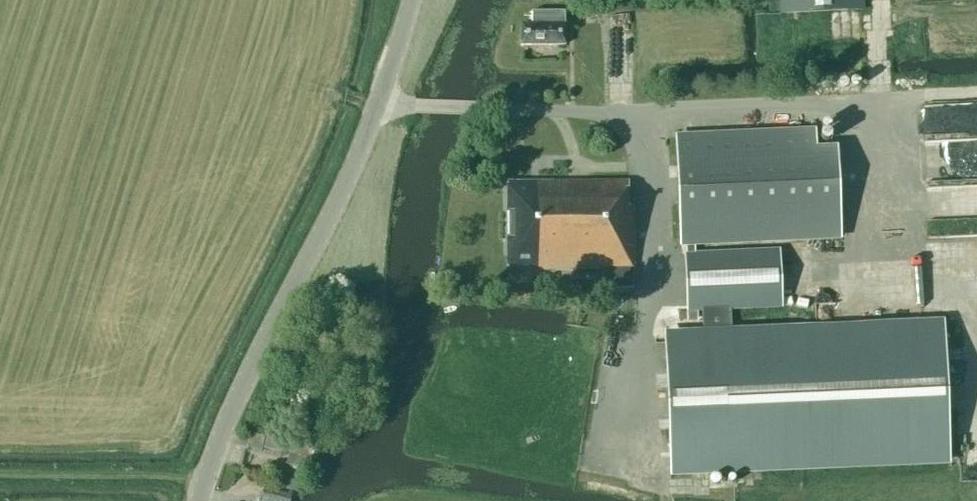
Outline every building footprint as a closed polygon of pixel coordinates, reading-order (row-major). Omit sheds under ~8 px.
[(781,13),(864,9),(863,0),(780,0),(781,13)] [(594,2),(580,3),(581,17),(595,16),(594,2)] [(531,24),(520,24),(520,45),(565,45),(565,24),(555,24),(554,11),(531,11),(531,24)] [(704,333),(666,335),(674,470),(952,455),(944,321),(733,332),(731,308),(782,306),(779,248),(707,251),(707,238),(839,231),(835,147),(815,148),(815,130),(668,136),(673,254),(686,254),(689,311),(703,310),(704,333)] [(633,268),(633,206),(628,206),(628,181),(506,182),(507,270),(622,269),(622,286),(644,286),(644,268),(633,268)] [(251,433),(251,447),(283,448),(283,434),(251,433)] [(309,469),(314,448),(291,443),(286,463),(309,469)] [(260,500),(289,500),(292,490),(264,483),(260,500)]
